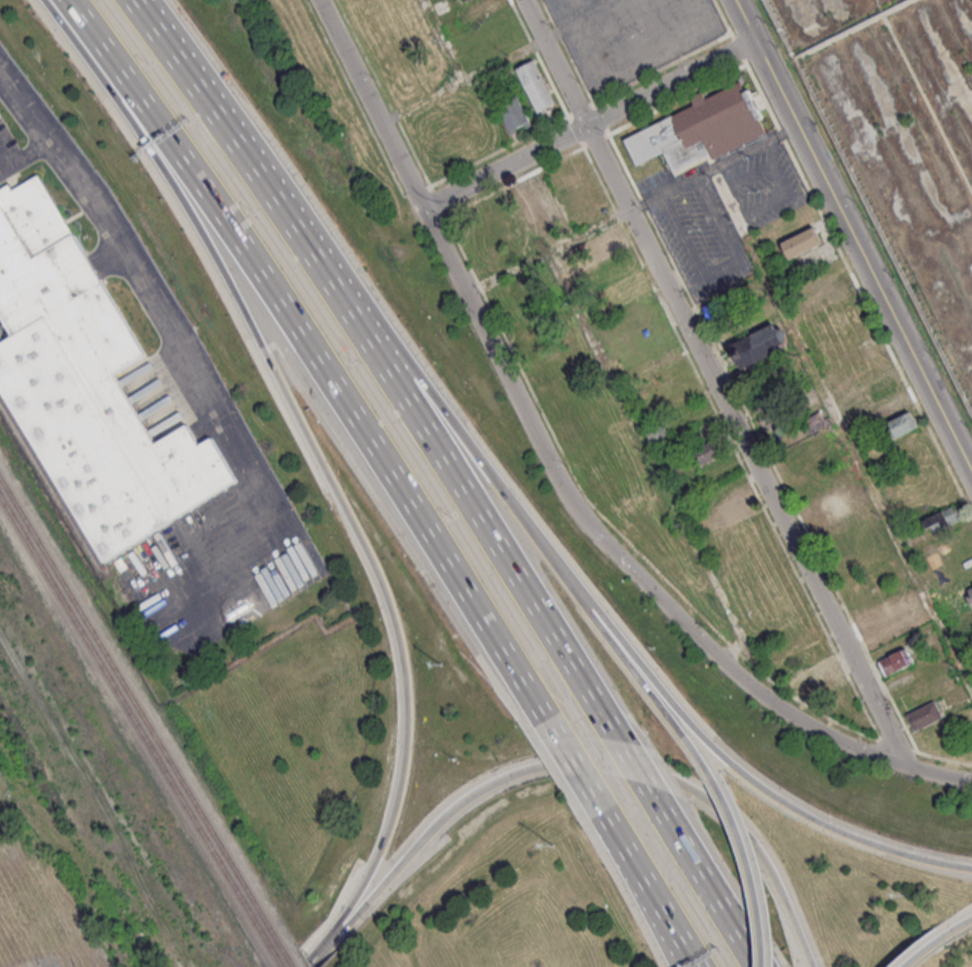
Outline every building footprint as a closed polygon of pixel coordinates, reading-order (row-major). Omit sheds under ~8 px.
[(499,0),(475,0),(464,5),(471,19),(501,4),(499,0)] [(556,105),(535,59),(515,67),(536,113),(556,105)] [(768,134),(749,88),(744,90),(741,82),(705,96),(703,91),(690,96),(695,106),(623,136),(635,165),(664,153),(673,173),(768,134)] [(510,134),(530,124),(515,95),(495,105),(510,134)] [(111,568),(0,392),(0,342),(7,338),(0,326),(0,199),(39,174),(151,366),(125,382),(159,442),(193,416),(237,484),(111,568)] [(789,259),(822,243),(814,226),(781,243),(789,259)] [(791,347),(781,322),(729,342),(740,368),(791,347)] [(758,416),(765,431),(786,422),(780,407),(758,416)] [(896,437),(918,426),(910,411),(888,422),(896,437)] [(827,424),(820,412),(803,421),(811,434),(827,424)] [(713,440),(694,451),(701,465),(721,454),(713,440)] [(922,520),(930,536),(962,519),(954,504),(922,520)] [(877,661),(885,676),(914,662),(906,646),(877,661)] [(905,715),(913,731),(943,717),(934,700),(905,715)]
